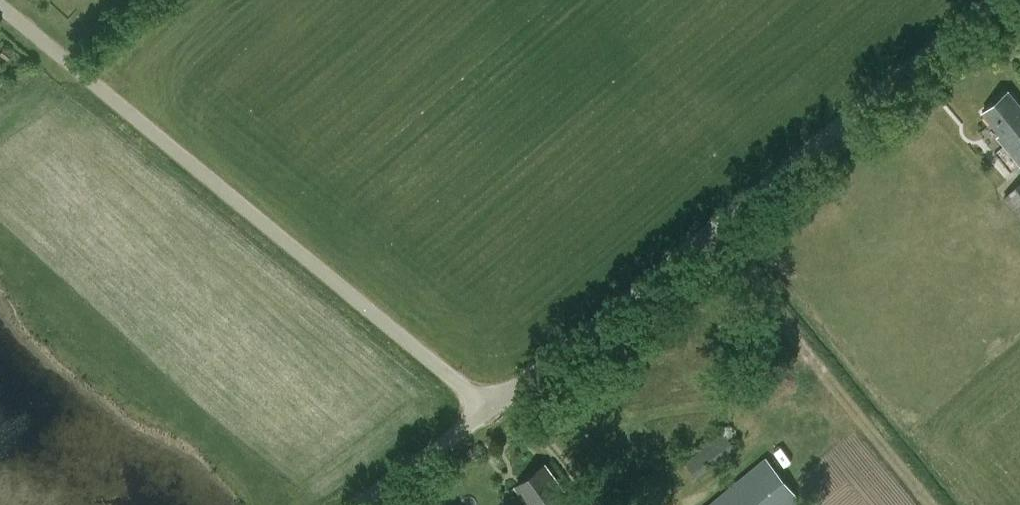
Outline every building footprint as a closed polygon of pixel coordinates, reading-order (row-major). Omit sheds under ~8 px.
[(1001,135),(998,138),(1019,165),(1019,104),(1010,91),(983,113),(1001,135)] [(1002,199),(1019,219),(1019,184),(1002,199)] [(736,446),(725,431),(686,462),(697,476),(736,446)] [(766,458),(709,504),(799,504),(803,501),(766,458)] [(566,502),(568,504),(571,504),(574,503),(547,465),(517,486),(531,504),(562,504),(566,502)]
